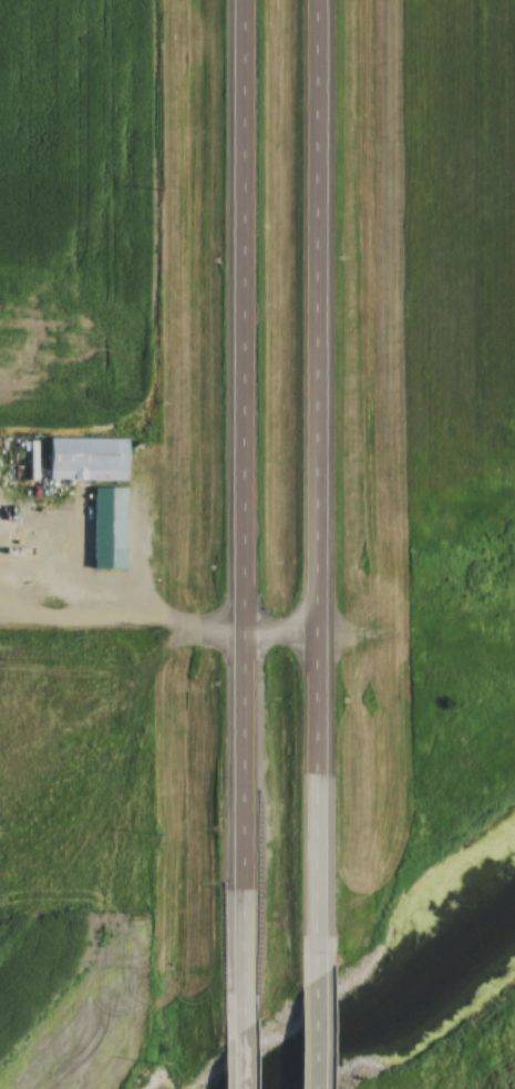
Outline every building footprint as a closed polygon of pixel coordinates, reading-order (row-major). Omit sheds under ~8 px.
[(42,460),(114,458),(114,414),(42,415),(42,460)] [(127,438),(48,438),(47,479),(127,480),(127,438)] [(82,548),(112,551),(119,470),(84,468),(82,548)]
